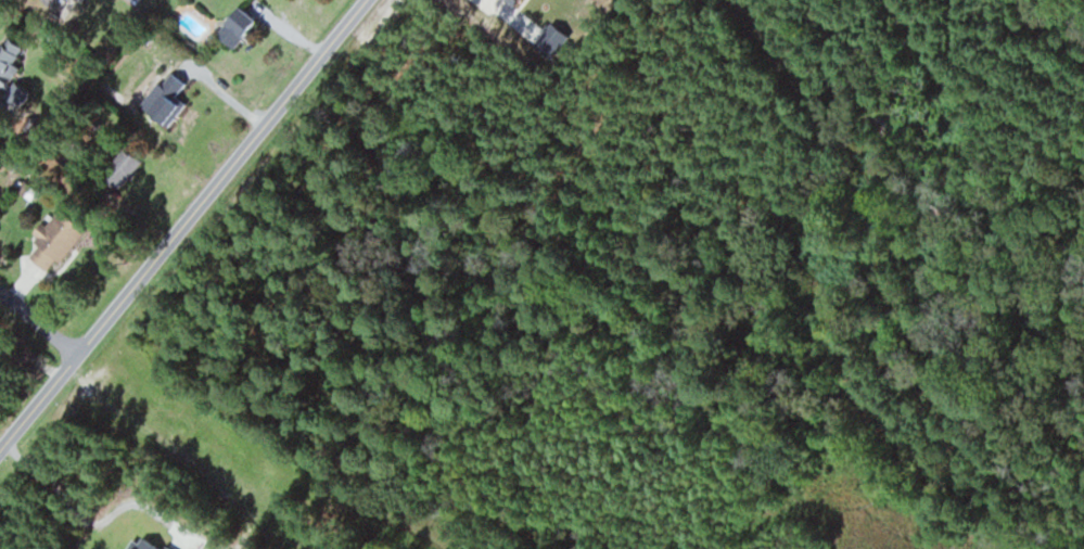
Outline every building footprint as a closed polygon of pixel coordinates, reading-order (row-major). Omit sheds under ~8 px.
[(251,22),(236,10),(223,27),(237,39),(251,22)] [(41,59),(25,37),(0,56),(0,71),(9,83),(41,59)] [(190,101),(183,97),(191,82),(174,72),(151,112),(175,126),(190,101)] [(125,185),(150,162),(138,149),(113,173),(125,185)] [(46,245),(37,257),(61,274),(93,227),(64,207),(40,241),(46,245)]
